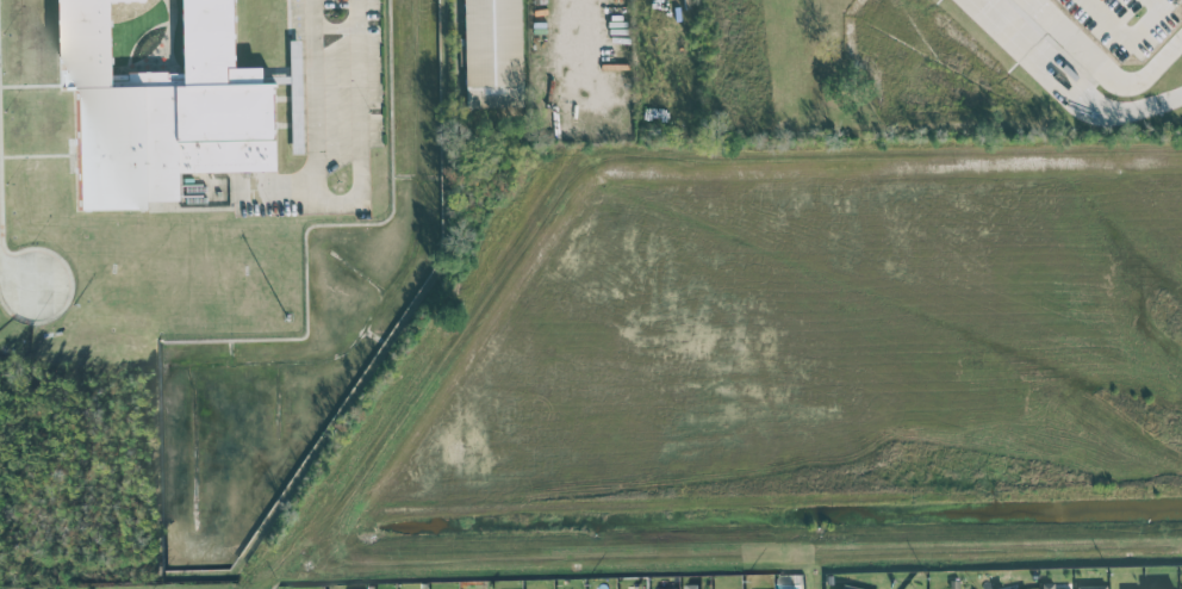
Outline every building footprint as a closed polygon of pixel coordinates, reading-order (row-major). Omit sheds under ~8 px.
[(62,93),(60,0),(147,0),(147,1),(112,2),(112,75),(186,74),(184,0),(233,0),(235,69),(263,68),(263,85),(276,85),(276,172),(179,173),(179,202),(148,202),(148,212),(77,212),(74,92),(62,93)] [(520,0),(464,0),(466,87),(522,86),(520,0)] [(301,40),(289,40),(291,125),(303,125),(301,40)]
